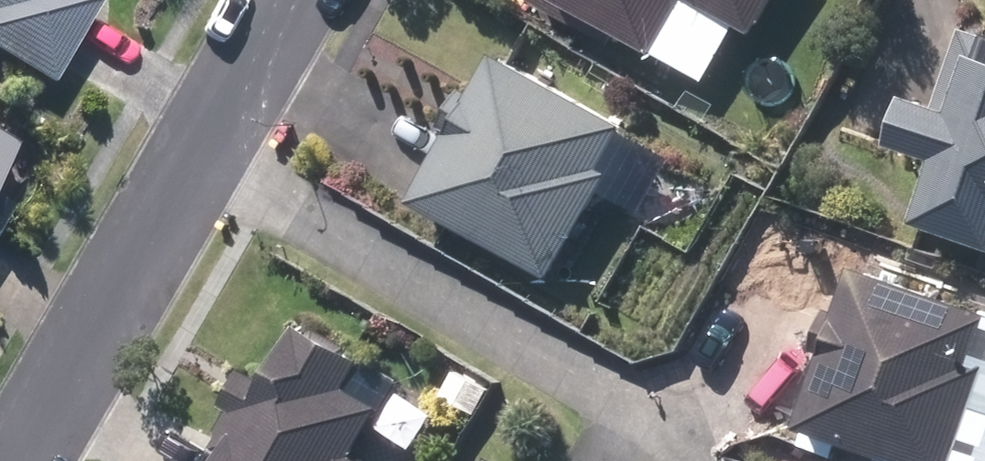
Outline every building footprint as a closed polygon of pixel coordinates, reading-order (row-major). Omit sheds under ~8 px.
[(84,0),(0,0),(0,36),(51,63),(84,0)] [(655,34),(670,0),(578,0),(655,34)] [(761,13),(767,0),(740,0),(761,13)] [(620,132),(509,58),(428,179),(538,253),(620,132)] [(970,69),(959,102),(915,87),(897,138),(941,153),(920,213),(984,236),(984,74),(970,69)] [(866,263),(808,411),(936,460),(947,460),(984,363),(984,309),(866,263)] [(214,460),(375,460),(363,453),(368,418),(360,378),(352,315),(298,317),(278,371),(224,390),(225,438),(214,460)] [(493,448),(487,460),(521,460),(493,448)]
